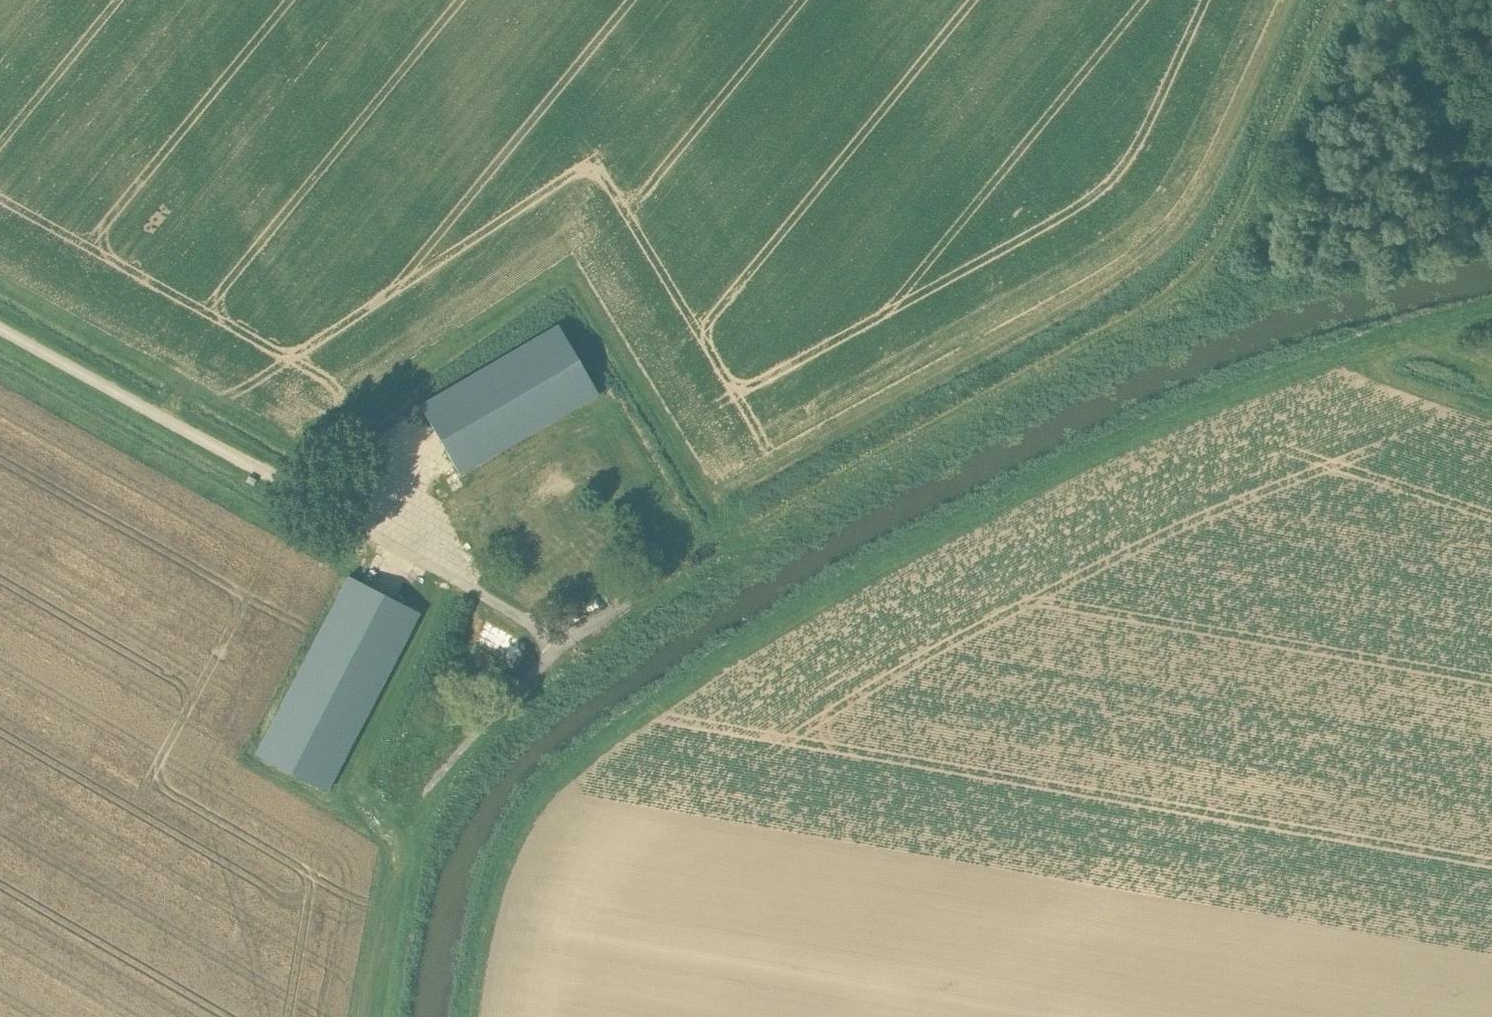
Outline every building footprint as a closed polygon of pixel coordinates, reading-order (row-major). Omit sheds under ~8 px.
[(558,325),(437,395),(419,405),(460,475),(598,394),(558,325)] [(348,576),(339,593),(254,755),(326,792),(419,613),(348,576)] [(504,648),(517,655),(519,656),(524,648),(527,643),(487,621),(480,635),(503,647),(504,648)]
